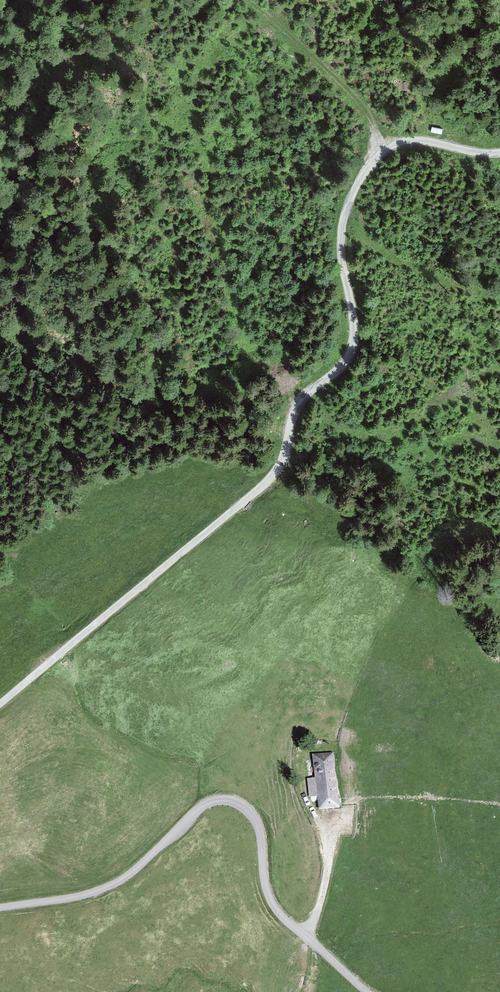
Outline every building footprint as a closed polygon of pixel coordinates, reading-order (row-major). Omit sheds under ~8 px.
[(334,752),(313,754),(318,811),(340,809),(334,752)]
